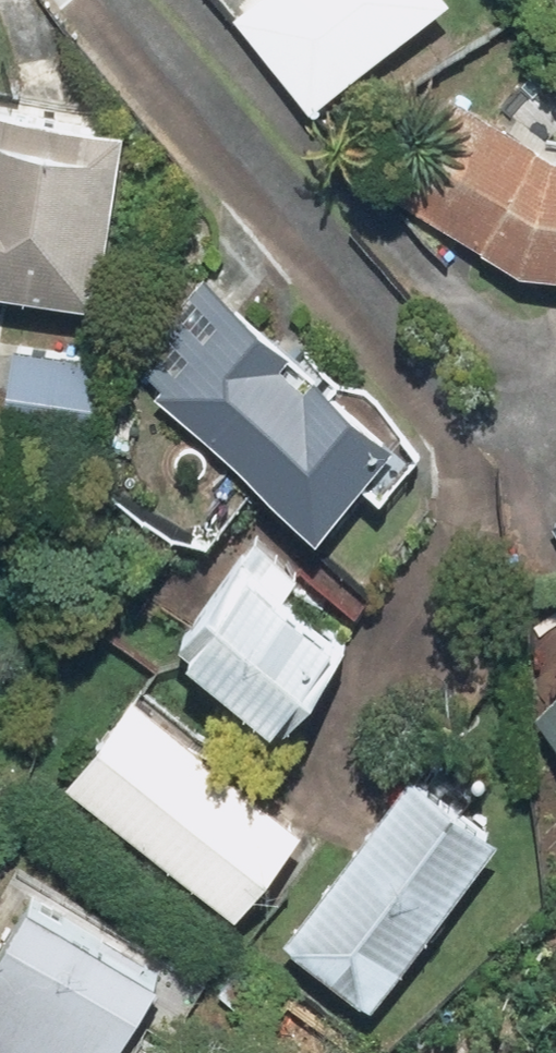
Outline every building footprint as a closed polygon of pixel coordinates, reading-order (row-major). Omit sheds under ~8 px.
[(246,12),(323,104),(449,0),(261,0),(246,12)] [(460,90),(405,199),(537,266),(555,266),(555,138),(460,90)] [(112,296),(138,120),(0,101),(0,279),(112,296)] [(239,290),(162,384),(329,520),(406,427),(239,290)] [(100,446),(111,356),(21,346),(10,436),(100,446)] [(309,558),(263,526),(191,628),(218,647),(205,664),(258,702),(267,690),(300,713),(362,625),(295,578),(309,558)] [(532,690),(555,716),(555,667),(532,690)] [(143,683),(77,769),(247,899),(314,813),(143,683)] [(423,755),(295,923),(383,989),(511,821),(423,755)] [(42,882),(0,953),(0,1045),(14,1052),(117,1052),(173,958),(42,882)]
